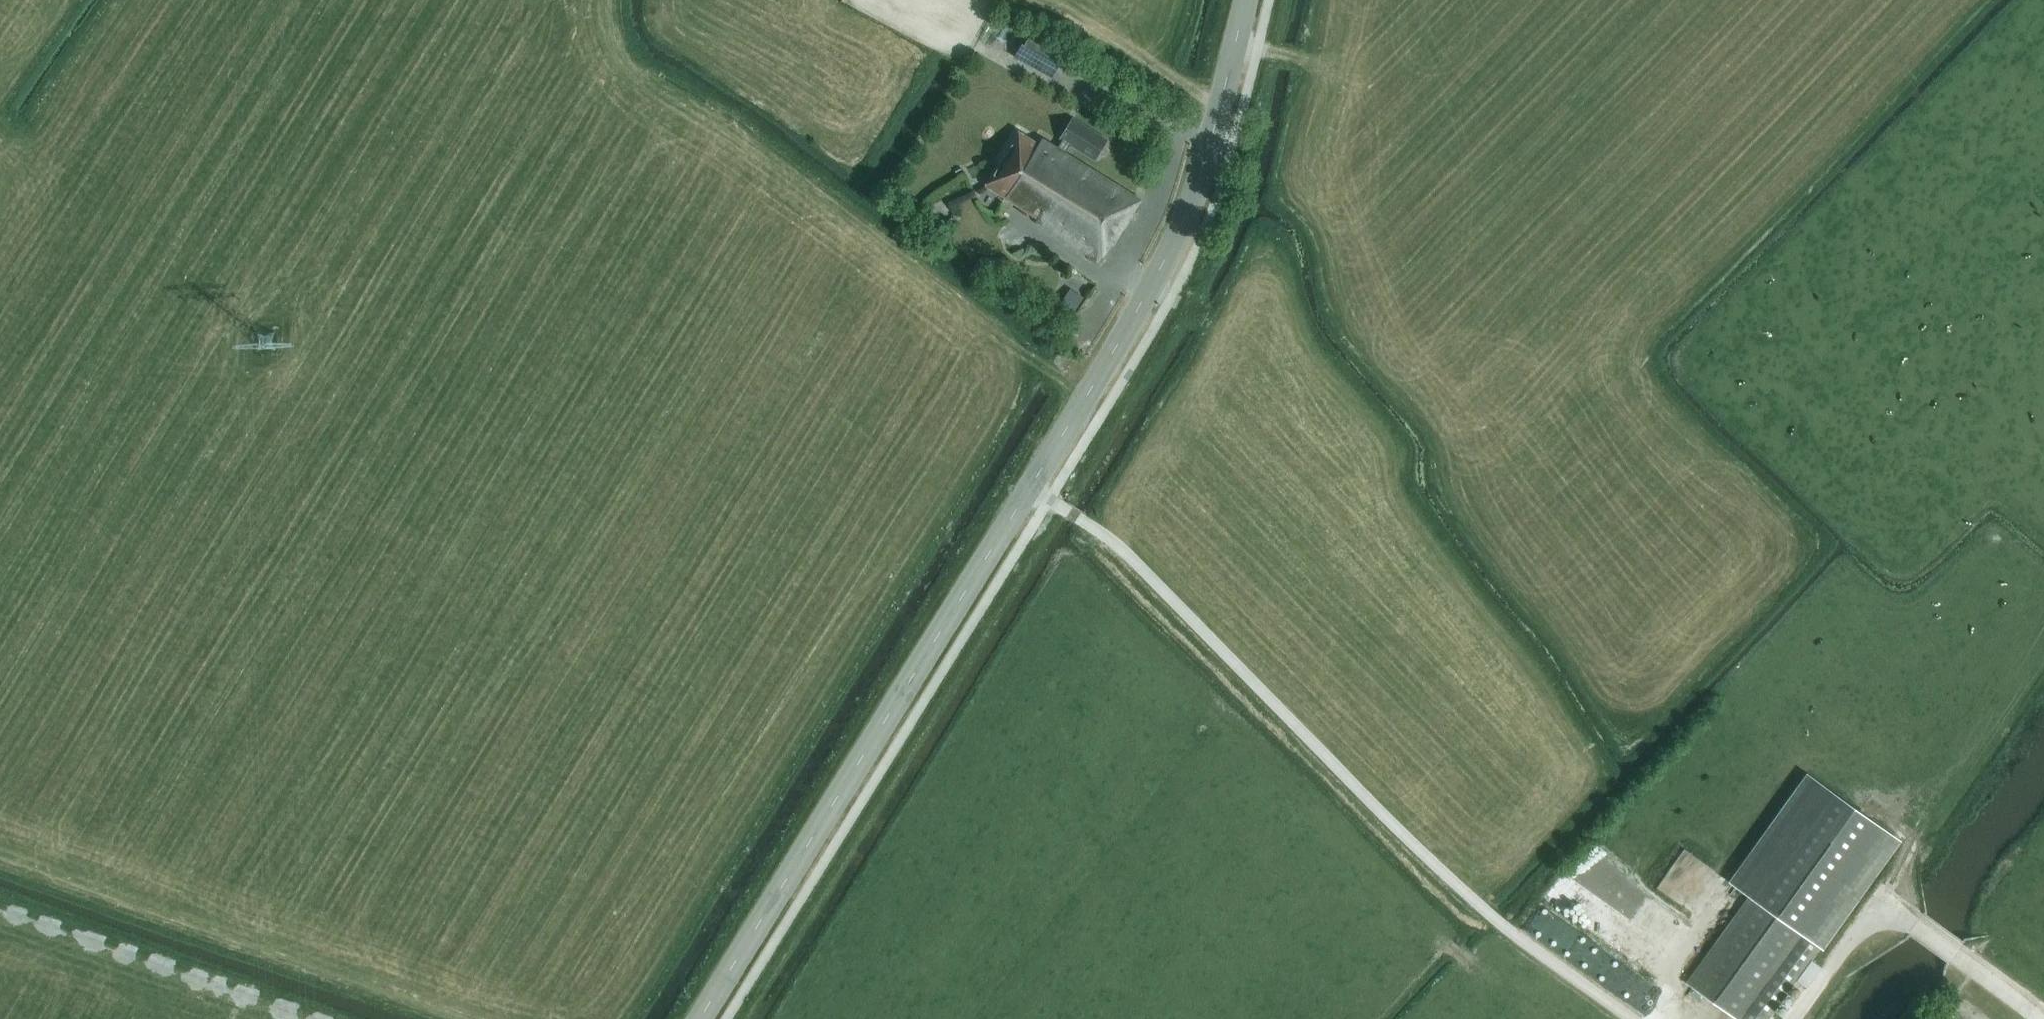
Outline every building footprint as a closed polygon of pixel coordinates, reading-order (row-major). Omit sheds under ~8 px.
[(1030,32),(1019,55),(1053,75),(1065,53),(1030,32)] [(1057,148),(1041,139),(1038,144),(1019,131),(986,186),(1038,218),(1036,221),(1099,261),(1110,244),(1112,245),(1141,200),(1065,153),(1070,145),(1094,160),(1107,138),(1072,117),(1060,138),(1062,139),(1057,148)] [(1057,304),(1072,315),(1084,297),(1069,287),(1057,304)] [(1899,839),(1807,772),(1728,880),(1750,896),(1687,983),(1736,1018),(1768,1018),(1794,982),(1899,839)] [(1811,961),(1797,982),(1805,988),(1806,988),(1820,968),(1811,961)] [(1957,1010),(1950,1018),(1968,1018),(1957,1010)]
